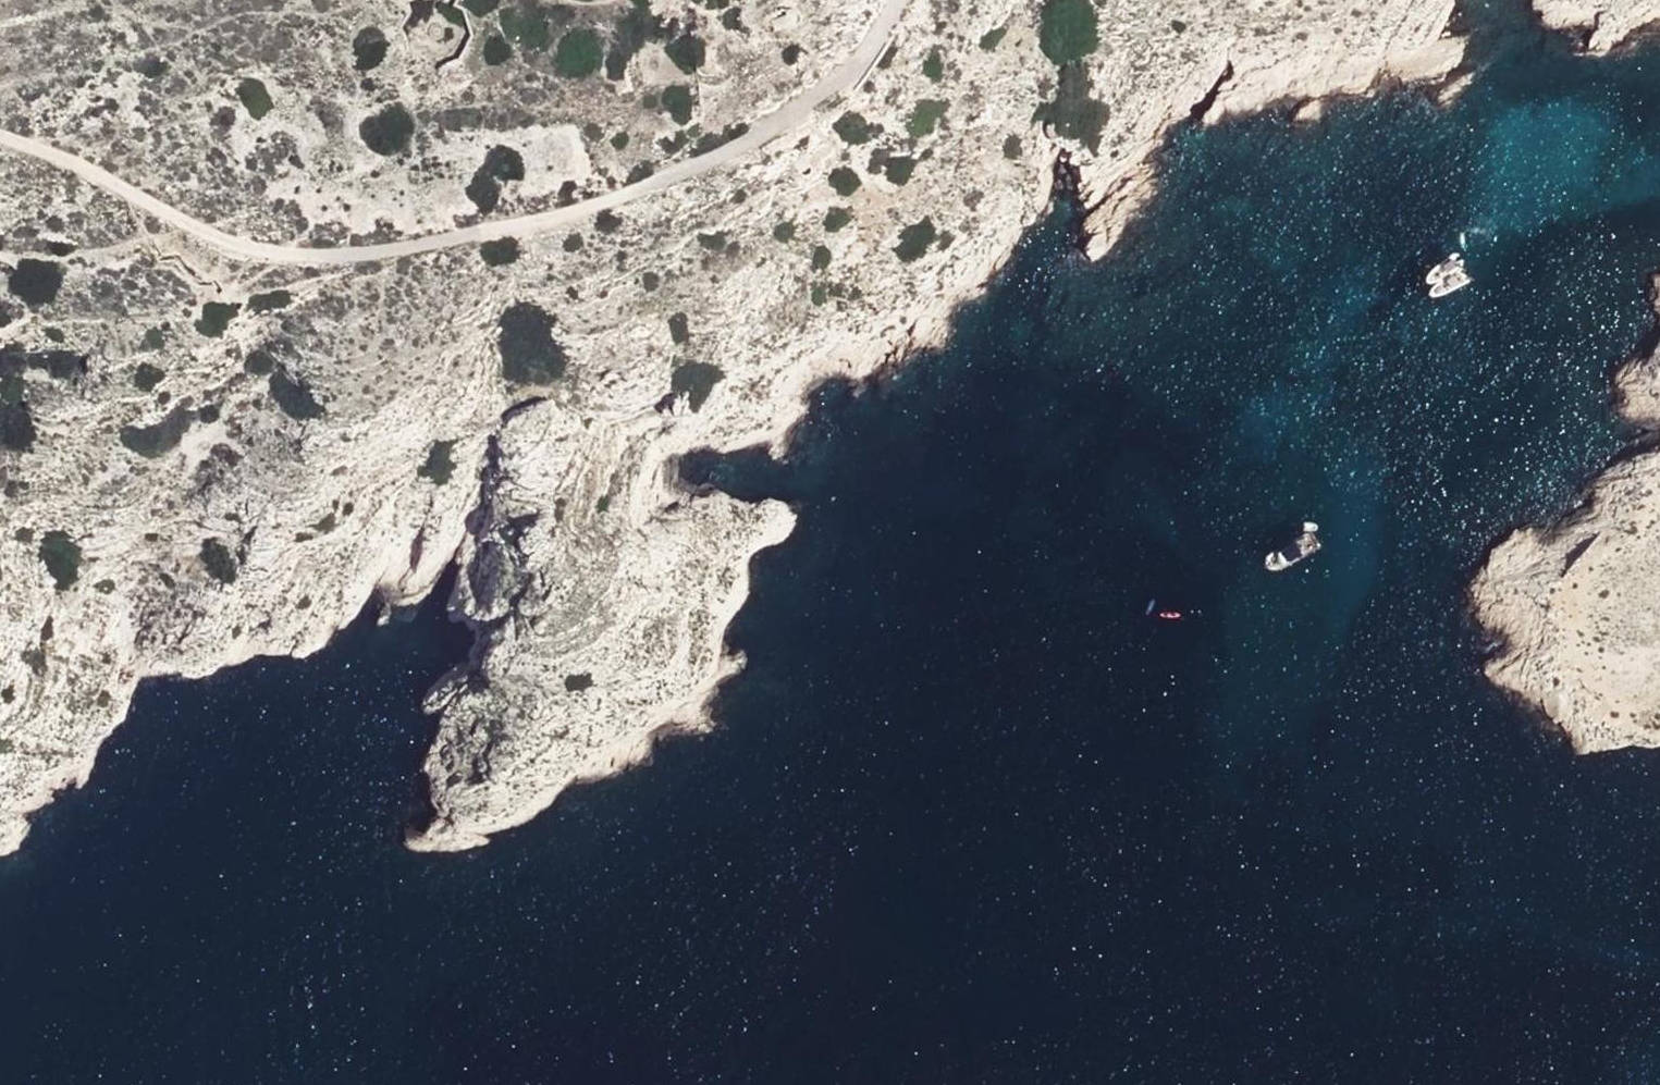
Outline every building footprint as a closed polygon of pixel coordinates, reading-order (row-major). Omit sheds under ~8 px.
[(403,8),(429,0),(391,0),(403,8)] [(786,14),(771,19),(774,31),(794,25),(798,18),(798,10),(794,6),(787,8),(786,14)] [(807,156),(795,163),(799,172),(811,165),(807,156)]
